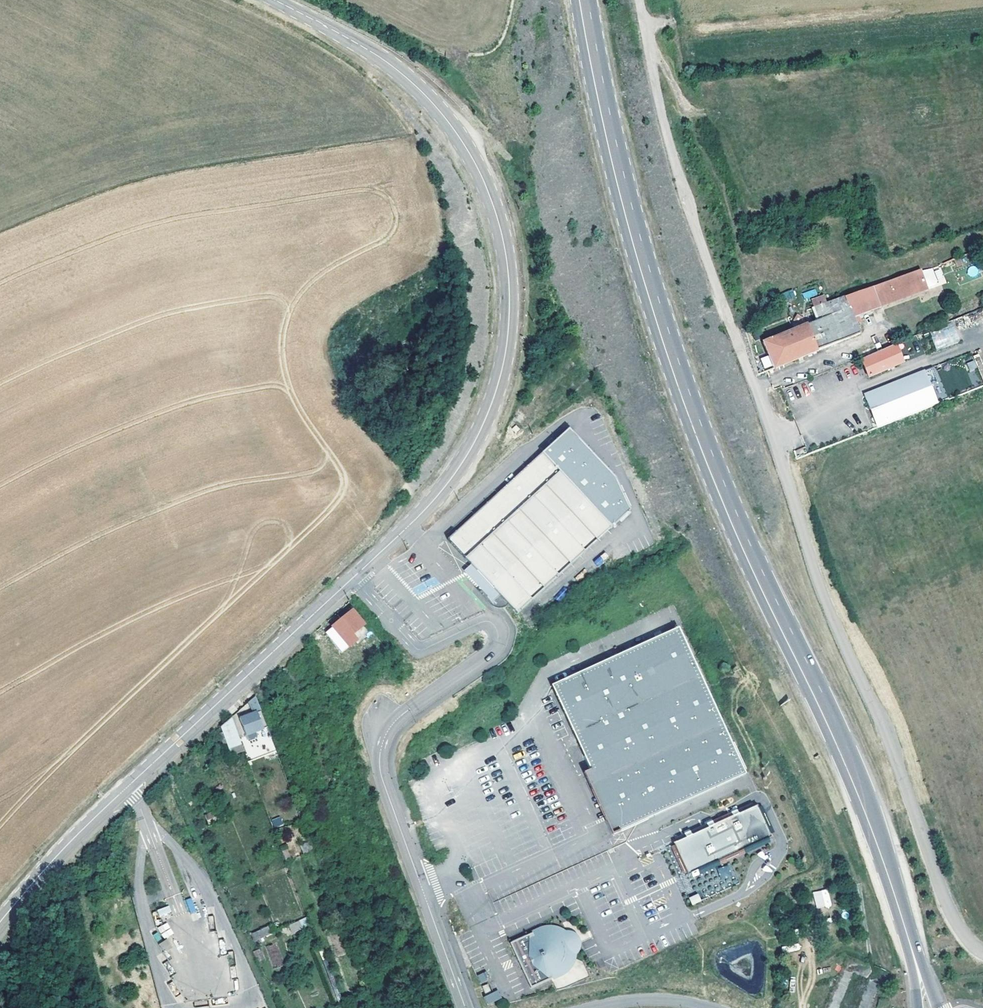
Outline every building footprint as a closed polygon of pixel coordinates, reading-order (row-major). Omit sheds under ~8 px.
[(930,266),(920,269),(927,284),(934,281),(935,278),(930,266)] [(852,314),(928,288),(927,284),(920,269),(826,303),(814,308),(811,309),(816,320),(763,342),(774,368),(860,333),(852,314)] [(793,288),(781,293),(784,301),(796,296),(793,288)] [(804,298),(817,295),(816,289),(803,292),(804,298)] [(824,296),(811,301),(814,308),(826,303),(824,296)] [(954,323),(930,331),(936,350),(960,342),(954,323)] [(759,330),(752,333),(755,339),(761,337),(759,330)] [(897,343),(862,358),(869,374),(903,360),(897,343)] [(760,358),(764,368),(772,365),(768,355),(760,358)] [(974,359),(966,363),(969,371),(978,368),(974,359)] [(879,426),(938,403),(925,370),(866,393),(879,426)] [(570,427),(448,538),(486,581),(516,614),(610,528),(631,509),(618,478),(570,427)] [(351,635),(364,625),(353,611),(325,633),(340,652),(356,640),(351,635)] [(369,630),(364,625),(351,635),(356,640),(369,630)] [(596,783),(619,832),(746,774),(742,764),(678,627),(551,686),(567,720),(573,733),(591,771),(596,783)] [(256,694),(250,700),(255,712),(240,718),(246,735),(248,734),(256,731),(259,730),(268,727),(268,726),(256,694)] [(230,748),(242,743),(232,717),(221,727),(229,748),(230,748)] [(256,731),(248,734),(249,739),(258,736),(256,731)] [(242,743),(230,748),(232,755),(244,750),(242,743)] [(586,773),(614,834),(619,832),(596,783),(591,771),(586,773)] [(692,873),(775,835),(761,803),(742,811),(740,809),(735,811),(736,813),(717,822),(716,820),(689,833),(690,835),(677,841),(692,873)] [(281,817),(271,819),(273,827),(283,825),(281,817)] [(813,892),(816,909),(831,906),(828,889),(813,892)] [(698,893),(689,898),(692,905),(702,901),(698,893)] [(159,916),(171,912),(169,905),(157,910),(159,916)] [(289,923),(292,932),(309,927),(306,918),(289,923)] [(162,937),(172,934),(168,923),(158,926),(162,937)] [(533,930),(534,933),(541,930),(548,928),(552,928),(556,929),(560,930),(563,932),(565,933),(566,934),(567,932),(570,933),(572,935),(574,937),(576,937),(578,943),(577,943),(577,945),(578,947),(578,950),(577,952),(574,953),(574,956),(573,960),(572,962),(570,966),(567,969),(564,972),(561,974),(557,976),(554,977),(552,978),(553,981),(557,979),(559,978),(564,976),(568,973),(570,971),(571,969),(573,967),(574,964),(576,958),(577,955),(579,953),(581,950),(581,946),(581,943),(581,939),(579,935),(576,933),(572,931),(568,930),(565,930),(563,928),(560,927),(556,926),(553,926),(549,925),(533,930)] [(269,926),(251,932),(253,940),(271,934),(269,926)] [(574,956),(574,953),(577,952),(578,950),(578,947),(577,945),(577,943),(578,943),(576,937),(574,937),(572,935),(570,933),(567,932),(566,934),(565,933),(563,932),(560,930),(556,929),(552,928),(548,928),(541,930),(534,933),(511,944),(531,988),(552,978),(554,977),(557,976),(561,974),(564,972),(567,969),(570,966),(572,962),(573,960),(574,956)] [(159,944),(165,952),(173,946),(167,938),(159,944)] [(279,943),(268,945),(271,967),(282,966),(279,943)] [(483,997),(488,1005),(502,997),(497,990),(483,997)]
